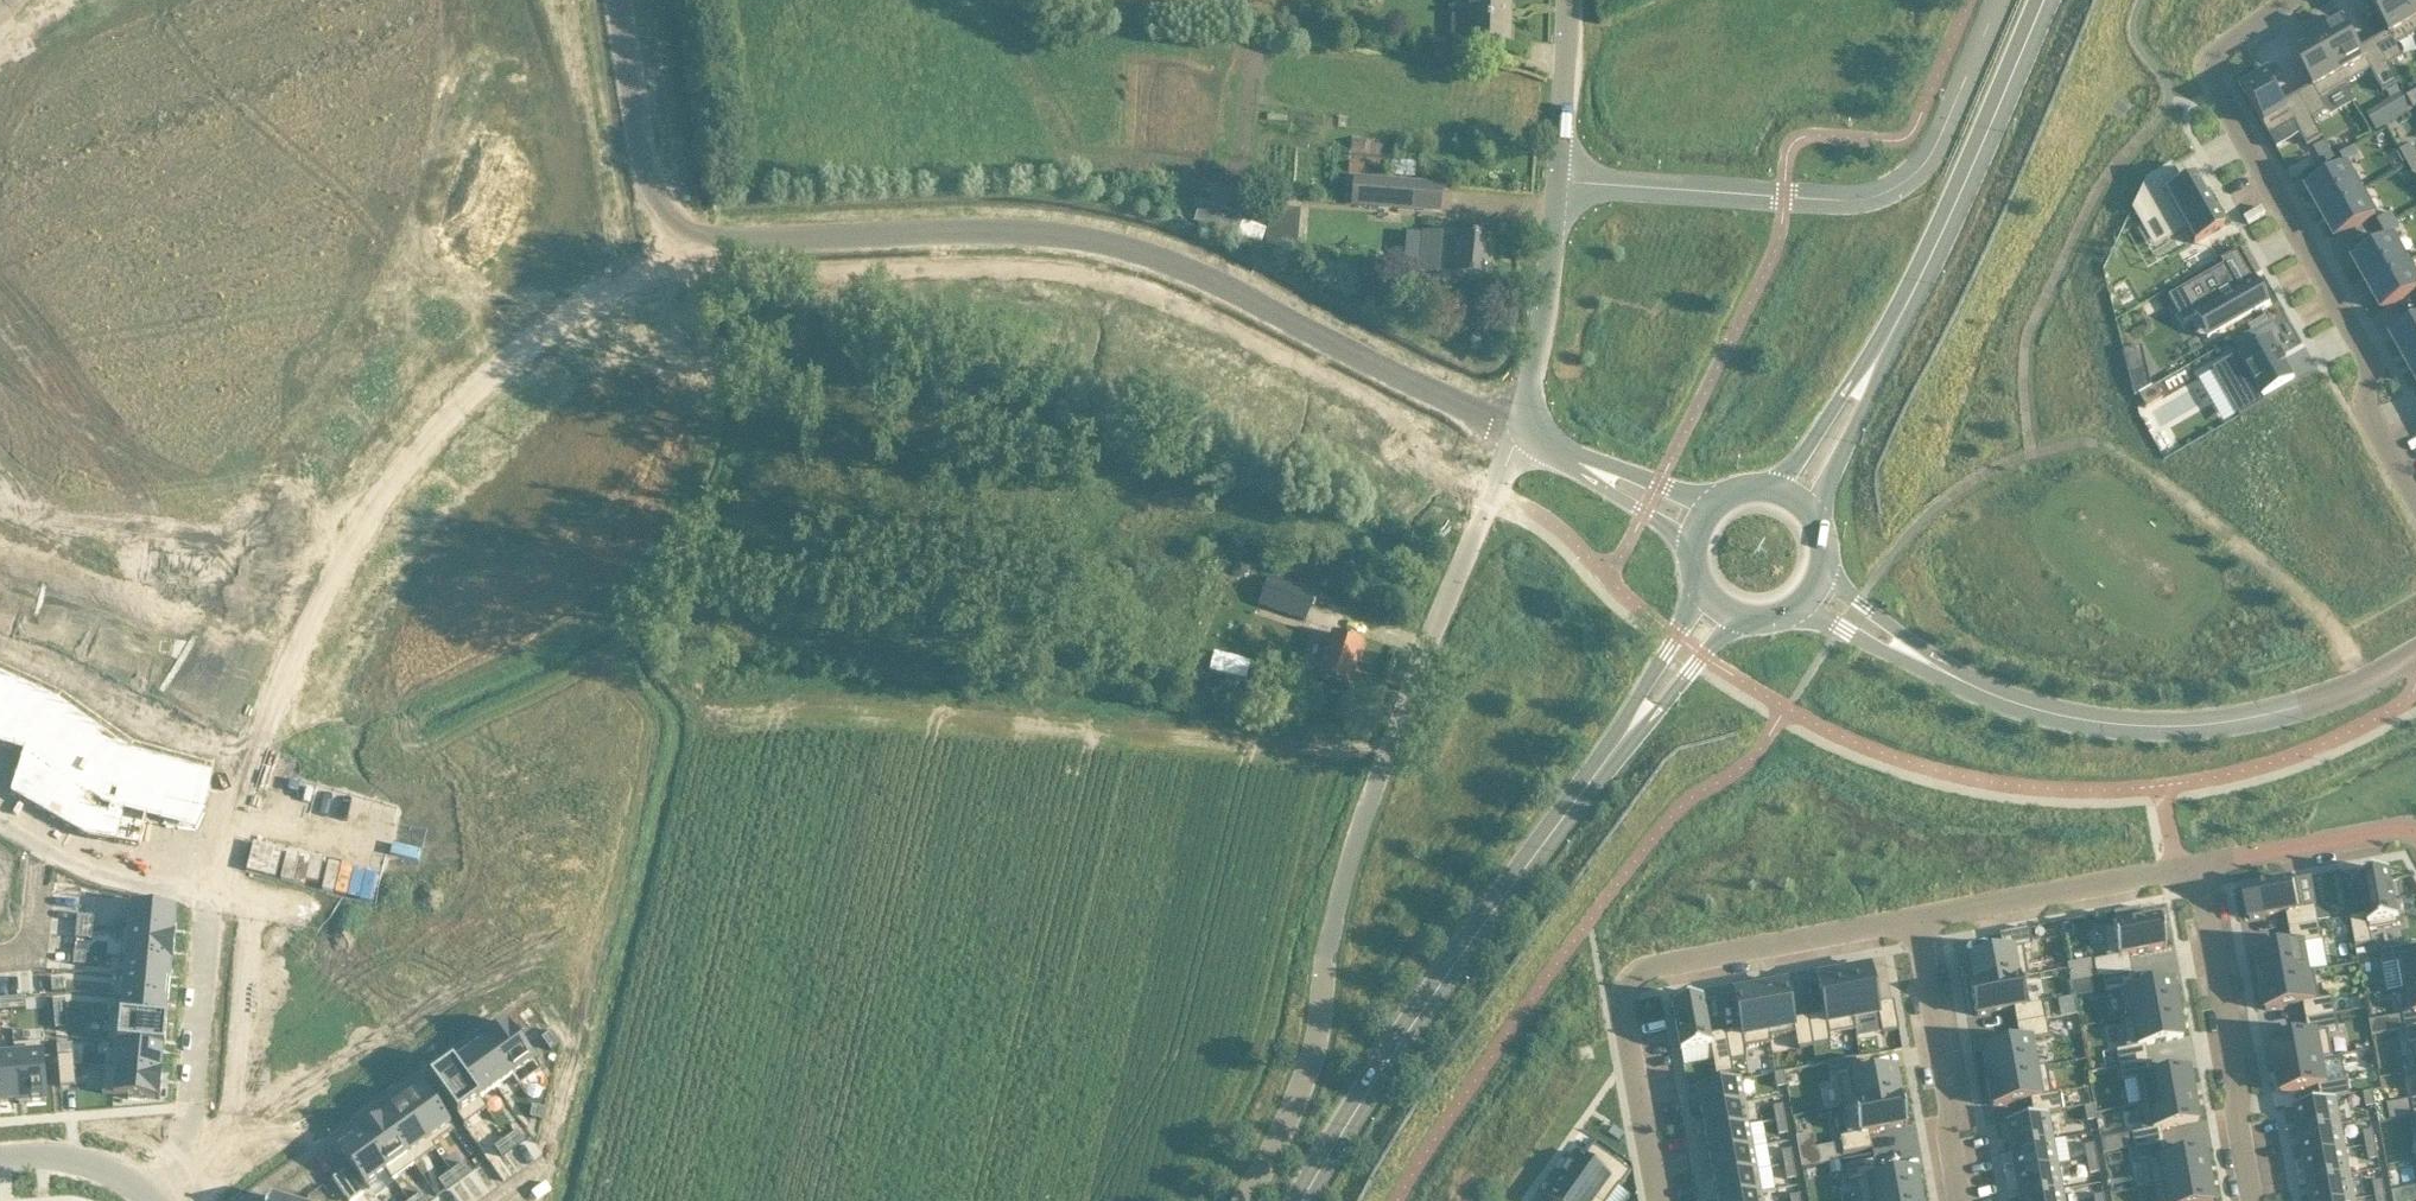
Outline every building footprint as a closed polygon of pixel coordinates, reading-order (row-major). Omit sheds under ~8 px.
[(180,9),(186,0),(169,0),(180,9)] [(1454,17),(1453,41),(1510,43),(1511,0),(1467,0),(1467,18),(1454,17)] [(2415,35),(2415,18),(2406,0),(2372,0),(2390,32),(2375,40),(2390,66),(2405,57),(2398,45),(2415,35)] [(2415,18),(2415,0),(2406,0),(2415,18)] [(414,1),(400,4),(402,13),(416,10),(414,1)] [(2319,35),(2347,84),(2372,70),(2384,92),(2400,83),(2390,66),(2375,40),(2361,48),(2345,20),(2319,35)] [(391,31),(377,34),(378,44),(392,41),(391,31)] [(487,35),(473,39),(476,48),(490,45),(487,35)] [(2319,35),(2293,49),(2311,80),(2314,85),(2299,94),(2314,119),(2329,110),(2322,98),(2347,84),(2319,35)] [(490,45),(476,48),(478,57),(492,54),(490,45)] [(402,62),(390,71),(396,79),(407,70),(402,62)] [(436,69),(424,77),(430,85),(442,77),(436,69)] [(2256,72),(2238,82),(2269,136),(2294,121),(2301,134),(2308,146),(2324,137),(2314,119),(2299,94),(2285,102),(2282,97),(2267,71),(2258,77),(2256,72)] [(442,77),(430,85),(436,93),(447,84),(442,77)] [(37,98),(18,116),(50,150),(69,131),(49,110),(60,100),(41,79),(29,90),(37,98)] [(2415,109),(2415,92),(2408,97),(2415,109)] [(470,115),(458,124),(464,131),(476,123),(470,115)] [(2326,141),(2314,147),(2324,163),(2335,157),(2326,141)] [(2415,159),(2415,157),(2410,146),(2401,150),(2409,163),(2415,159)] [(2354,147),(2342,154),(2346,162),(2359,155),(2354,147)] [(2147,179),(2132,210),(2142,227),(2155,220),(2167,241),(2186,231),(2193,243),(2194,245),(2224,227),(2203,191),(2194,175),(2179,183),(2175,176),(2170,167),(2173,166),(2172,164),(2147,179)] [(2309,189),(2323,214),(2363,191),(2349,166),(2309,189)] [(1419,209),(1442,211),(1444,185),(1354,177),(1352,203),(1419,209)] [(2377,215),(2363,191),(2323,214),(2337,238),(2377,215)] [(1201,202),(1195,222),(1235,235),(1241,215),(1201,202)] [(1280,209),(1277,249),(1296,250),(1299,210),(1280,209)] [(2391,212),(2379,220),(2384,228),(2396,221),(2391,212)] [(2396,221),(2384,228),(2388,236),(2401,229),(2396,221)] [(2132,229),(2072,254),(2084,283),(2144,257),(2132,229)] [(2230,231),(2205,246),(2212,258),(2237,243),(2230,231)] [(1494,238),(1470,236),(1457,235),(1457,236),(1443,235),(1444,233),(1425,232),(1421,273),(1423,273),(1423,271),(1440,273),(1453,274),(1453,276),(1490,279),(1494,238)] [(2355,261),(2369,285),(2409,262),(2395,238),(2355,261)] [(2409,262),(2369,285),(2383,309),(2415,291),(2415,275),(2409,262)] [(2239,288),(2226,264),(2168,297),(2183,323),(2206,309),(2219,331),(2269,303),(2255,278),(2239,288)] [(2407,361),(2415,356),(2415,324),(2393,337),(2407,361)] [(2246,333),(2231,341),(2238,355),(2253,346),(2246,333)] [(2294,379),(2269,336),(2253,346),(2238,355),(2212,369),(2239,417),(2265,402),(2262,397),(2294,379)] [(2407,361),(2415,377),(2415,356),(2407,361)] [(2130,375),(2129,375),(2134,397),(2138,395),(2152,387),(2147,370),(2130,375)] [(2152,387),(2138,395),(2145,408),(2162,399),(2154,386),(2152,387)] [(1238,561),(1233,575),(1240,577),(1247,575),(1251,566),(1238,561)] [(1270,577),(1260,605),(1305,621),(1314,592),(1270,577)] [(1333,632),(1318,677),(1327,680),(1350,688),(1365,643),(1342,635),(1333,632)] [(1255,665),(1253,679),(1279,683),(1281,669),(1255,665)] [(1187,666),(1185,680),(1193,682),(1199,682),(1201,673),(1198,670),(1196,668),(1187,666)] [(24,751),(10,794),(88,838),(137,847),(136,851),(139,852),(148,819),(164,823),(165,829),(197,832),(207,811),(214,772),(212,771),(212,772),(130,749),(58,699),(0,672),(0,744),(24,751)] [(2368,914),(2352,917),(2357,946),(2374,943),(2371,931),(2401,925),(2391,871),(2361,877),(2368,914)] [(2298,879),(2245,889),(2250,919),(2288,912),(2291,929),(2320,923),(2320,921),(2317,908),(2317,906),(2304,909),(2298,879)] [(129,930),(129,932),(174,936),(175,935),(177,909),(132,905),(129,930)] [(2329,905),(2317,908),(2320,921),(2332,919),(2329,905)] [(79,915),(77,927),(93,928),(94,917),(79,915)] [(2107,958),(2094,961),(2097,978),(2103,977),(2103,976),(2132,971),(2129,955),(2166,948),(2161,917),(2117,926),(2101,928),(2107,958)] [(2294,945),(2256,952),(2262,981),(2316,971),(2315,970),(2310,971),(2305,944),(2323,940),(2320,923),(2291,929),(2294,945)] [(77,927),(76,938),(92,940),(93,928),(77,927)] [(2003,951),(1967,957),(1972,986),(1971,986),(1971,987),(2029,976),(2024,948),(2032,946),(2029,929),(2000,935),(2003,951)] [(124,930),(121,958),(127,958),(127,957),(172,961),(172,963),(173,963),(176,935),(175,935),(174,936),(129,932),(129,930),(124,930)] [(2392,949),(2395,963),(2400,962),(2405,988),(2415,986),(2415,944),(2392,949)] [(75,952),(74,964),(86,966),(87,953),(75,952)] [(127,958),(125,977),(170,981),(172,963),(172,962),(127,957),(127,958)] [(1870,967),(1844,972),(1855,1032),(1856,1031),(1854,1020),(1879,1016),(1882,1034),(1899,1031),(1894,1002),(1877,1005),(1870,967)] [(2132,971),(2103,976),(2103,977),(2106,993),(2121,990),(2126,1018),(2121,1019),(2121,1020),(2178,1010),(2172,980),(2135,987),(2132,971)] [(2316,971),(2262,981),(2267,1010),(2305,1003),(2307,1019),(2337,1013),(2334,998),(2321,1000),(2316,971)] [(1825,1014),(1809,1017),(1814,1047),(1831,1044),(1829,1036),(1855,1032),(1844,972),(1818,977),(1825,1014)] [(2029,976),(1971,987),(1976,1016),(2014,1009),(2017,1026),(2046,1020),(2043,1003),(2030,1006),(2025,978),(2029,977),(2029,976)] [(125,977),(123,997),(168,1001),(169,1001),(171,981),(170,981),(125,977)] [(64,979),(52,980),(53,992),(65,991),(64,979)] [(1786,983),(1760,988),(1770,1044),(1772,1044),(1771,1038),(1795,1034),(1798,1050),(1814,1047),(1809,1017),(1793,1020),(1786,983)] [(2404,1015),(2407,1031),(2415,1029),(2415,986),(2405,988),(2410,1014),(2404,1015)] [(1741,1030),(1725,1033),(1732,1073),(1733,1073),(1731,1062),(1746,1059),(1745,1049),(1770,1044),(1760,988),(1734,993),(1741,1030)] [(26,997),(10,999),(11,1010),(27,1009),(26,997)] [(121,1016),(121,1017),(167,1021),(167,1020),(168,1001),(123,997),(121,1016)] [(1702,998),(1672,1004),(1681,1052),(1711,1047),(1716,1076),(1732,1073),(1725,1033),(1709,1036),(1702,998)] [(0,999),(0,1011),(11,1010),(10,999),(0,999)] [(66,1000),(54,1001),(55,1013),(67,1012),(66,1000)] [(2126,1049),(2116,1051),(2119,1066),(2149,1061),(2146,1046),(2183,1039),(2178,1010),(2121,1020),(2126,1049)] [(67,1012),(55,1013),(56,1029),(68,1028),(67,1012)] [(2310,1034),(2273,1041),(2278,1067),(2334,1057),(2330,1031),(2340,1029),(2337,1013),(2307,1019),(2310,1034)] [(110,1015),(107,1043),(113,1043),(113,1042),(119,1043),(164,1047),(164,1048),(165,1048),(168,1020),(167,1020),(167,1021),(121,1017),(121,1016),(110,1015)] [(2020,1042),(1982,1049),(1988,1078),(2047,1067),(2047,1066),(2036,1068),(2030,1040),(2049,1037),(2046,1020),(2017,1026),(2020,1042)] [(508,1023),(486,1039),(513,1077),(512,1077),(519,1087),(542,1070),(508,1023)] [(2407,1031),(2410,1046),(2413,1046),(2415,1060),(2415,1029),(2407,1031)] [(552,1031),(542,1038),(552,1051),(561,1044),(552,1031)] [(486,1041),(470,1052),(497,1088),(512,1077),(513,1077),(486,1039),(485,1039),(486,1041)] [(111,1067),(111,1068),(162,1073),(162,1072),(164,1048),(164,1047),(119,1043),(113,1042),(113,1043),(111,1067)] [(42,1043),(14,1045),(15,1056),(16,1056),(20,1101),(19,1101),(19,1104),(47,1102),(42,1043)] [(73,1044),(57,1045),(58,1057),(74,1056),(73,1044)] [(470,1052),(455,1063),(481,1100),(497,1088),(470,1052)] [(0,1057),(0,1103),(19,1101),(20,1101),(16,1056),(15,1056),(0,1057)] [(75,1056),(58,1057),(61,1088),(77,1086),(75,1056)] [(2334,1057),(2278,1067),(2283,1093),(2320,1086),(2322,1100),(2352,1095),(2349,1081),(2331,1084),(2326,1059),(2335,1058),(2334,1057)] [(1855,1059),(1826,1064),(1830,1081),(1838,1079),(1843,1107),(1842,1107),(1842,1108),(1902,1098),(1902,1096),(1900,1096),(1895,1068),(1858,1075),(1855,1059)] [(454,1061),(431,1078),(465,1125),(488,1109),(481,1100),(455,1063),(454,1061)] [(2149,1061),(2119,1066),(2122,1082),(2138,1079),(2142,1104),(2137,1105),(2137,1106),(2194,1096),(2189,1069),(2151,1076),(2149,1061)] [(105,1067),(103,1095),(129,1097),(128,1100),(146,1102),(146,1099),(161,1100),(163,1072),(162,1072),(162,1073),(111,1068),(111,1067),(105,1067)] [(2047,1067),(1988,1078),(1993,1107),(2030,1100),(2033,1117),(2063,1111),(2060,1094),(2052,1096),(2047,1067)] [(1784,1071),(1774,1073),(1777,1088),(1787,1086),(1784,1071)] [(1740,1080),(1697,1088),(1702,1111),(1744,1103),(1740,1080)] [(413,1096),(402,1103),(433,1146),(433,1145),(454,1130),(425,1088),(414,1096),(413,1096)] [(2374,1091),(2365,1093),(2367,1107),(2377,1105),(2374,1091)] [(2142,1132),(2132,1134),(2134,1148),(2164,1143),(2161,1129),(2198,1122),(2194,1096),(2137,1106),(2142,1132)] [(1847,1137),(1840,1138),(1843,1155),(1873,1149),(1870,1133),(1907,1126),(1902,1098),(1842,1108),(1847,1137)] [(2337,1098),(2295,1106),(2299,1132),(2342,1124),(2337,1098)] [(383,1118),(382,1119),(415,1165),(437,1149),(433,1145),(433,1146),(402,1103),(392,1111),(392,1112),(383,1118)] [(1744,1103),(1702,1111),(1706,1134),(1748,1126),(1744,1103)] [(1783,1105),(1774,1107),(1776,1121),(1786,1119),(1783,1105)] [(533,1106),(530,1117),(542,1120),(544,1112),(545,1108),(533,1106)] [(2094,1106),(2085,1107),(2087,1121),(2097,1120),(2094,1106)] [(2048,1114),(2005,1122),(2010,1148),(2053,1140),(2048,1114)] [(382,1117),(359,1133),(360,1134),(361,1134),(387,1171),(386,1171),(393,1181),(415,1165),(382,1119),(383,1118),(382,1117)] [(1786,1119),(1776,1121),(1779,1135),(1788,1133),(1786,1119)] [(2342,1124),(2299,1132),(2304,1158),(2347,1150),(2342,1124)] [(1748,1126),(1706,1134),(1710,1156),(1753,1148),(1748,1126)] [(2374,1130),(2365,1132),(2367,1146),(2377,1144),(2374,1130)] [(518,1131),(508,1138),(515,1148),(525,1141),(518,1131)] [(360,1134),(339,1149),(366,1186),(386,1171),(387,1171),(361,1134),(360,1134)] [(2132,1134),(2122,1136),(2124,1150),(2134,1148),(2132,1134)] [(508,1138),(495,1147),(502,1157),(515,1148),(508,1138)] [(2053,1140),(2010,1148),(2015,1173),(2058,1165),(2053,1140)] [(2164,1143),(2134,1148),(2137,1163),(2147,1161),(2152,1187),(2209,1176),(2204,1150),(2166,1157),(2164,1143)] [(2094,1144),(2084,1146),(2087,1160),(2097,1158),(2094,1144)] [(2377,1144),(2367,1146),(2370,1160),(2379,1158),(2377,1144)] [(1560,1174),(1597,1200),(1609,1200),(1619,1187),(1621,1188),(1631,1173),(1593,1145),(1584,1158),(1576,1153),(1560,1174)] [(1816,1148),(1799,1151),(1802,1168),(1837,1162),(1834,1145),(1816,1148)] [(1753,1148),(1710,1156),(1714,1178),(1757,1170),(1753,1148)] [(1791,1150),(1782,1151),(1784,1165),(1794,1164),(1791,1150)] [(2347,1150),(2304,1158),(2309,1183),(2351,1175),(2347,1150)] [(2097,1158),(2087,1160),(2090,1174),(2099,1172),(2097,1158)] [(1845,1166),(1849,1183),(1856,1182),(1859,1200),(1897,1200),(1920,1197),(1915,1170),(1878,1177),(1875,1161),(1845,1166)] [(464,1163),(451,1172),(458,1182),(471,1173),(464,1163)] [(1794,1164),(1784,1165),(1787,1180),(1797,1178),(1794,1164)] [(2058,1165),(2015,1173),(2019,1199),(2062,1191),(2058,1165)] [(333,1179),(349,1200),(355,1200),(364,1194),(346,1169),(333,1179)] [(1757,1170),(1714,1178),(1718,1200),(1761,1193),(1757,1170)] [(451,1172),(439,1181),(446,1191),(458,1182),(451,1172)] [(1560,1174),(1545,1196),(1552,1200),(1597,1200),(1560,1174)] [(2309,1183),(2312,1200),(2350,1200),(2356,1200),(2351,1175),(2309,1183)] [(2209,1176),(2152,1187),(2154,1200),(2213,1200),(2209,1176)] [(2383,1181),(2374,1183),(2377,1197),(2386,1195),(2383,1181)] [(2019,1199),(2020,1200),(2064,1200),(2062,1191),(2019,1199)] [(411,1200),(428,1200),(422,1193),(411,1200)]
